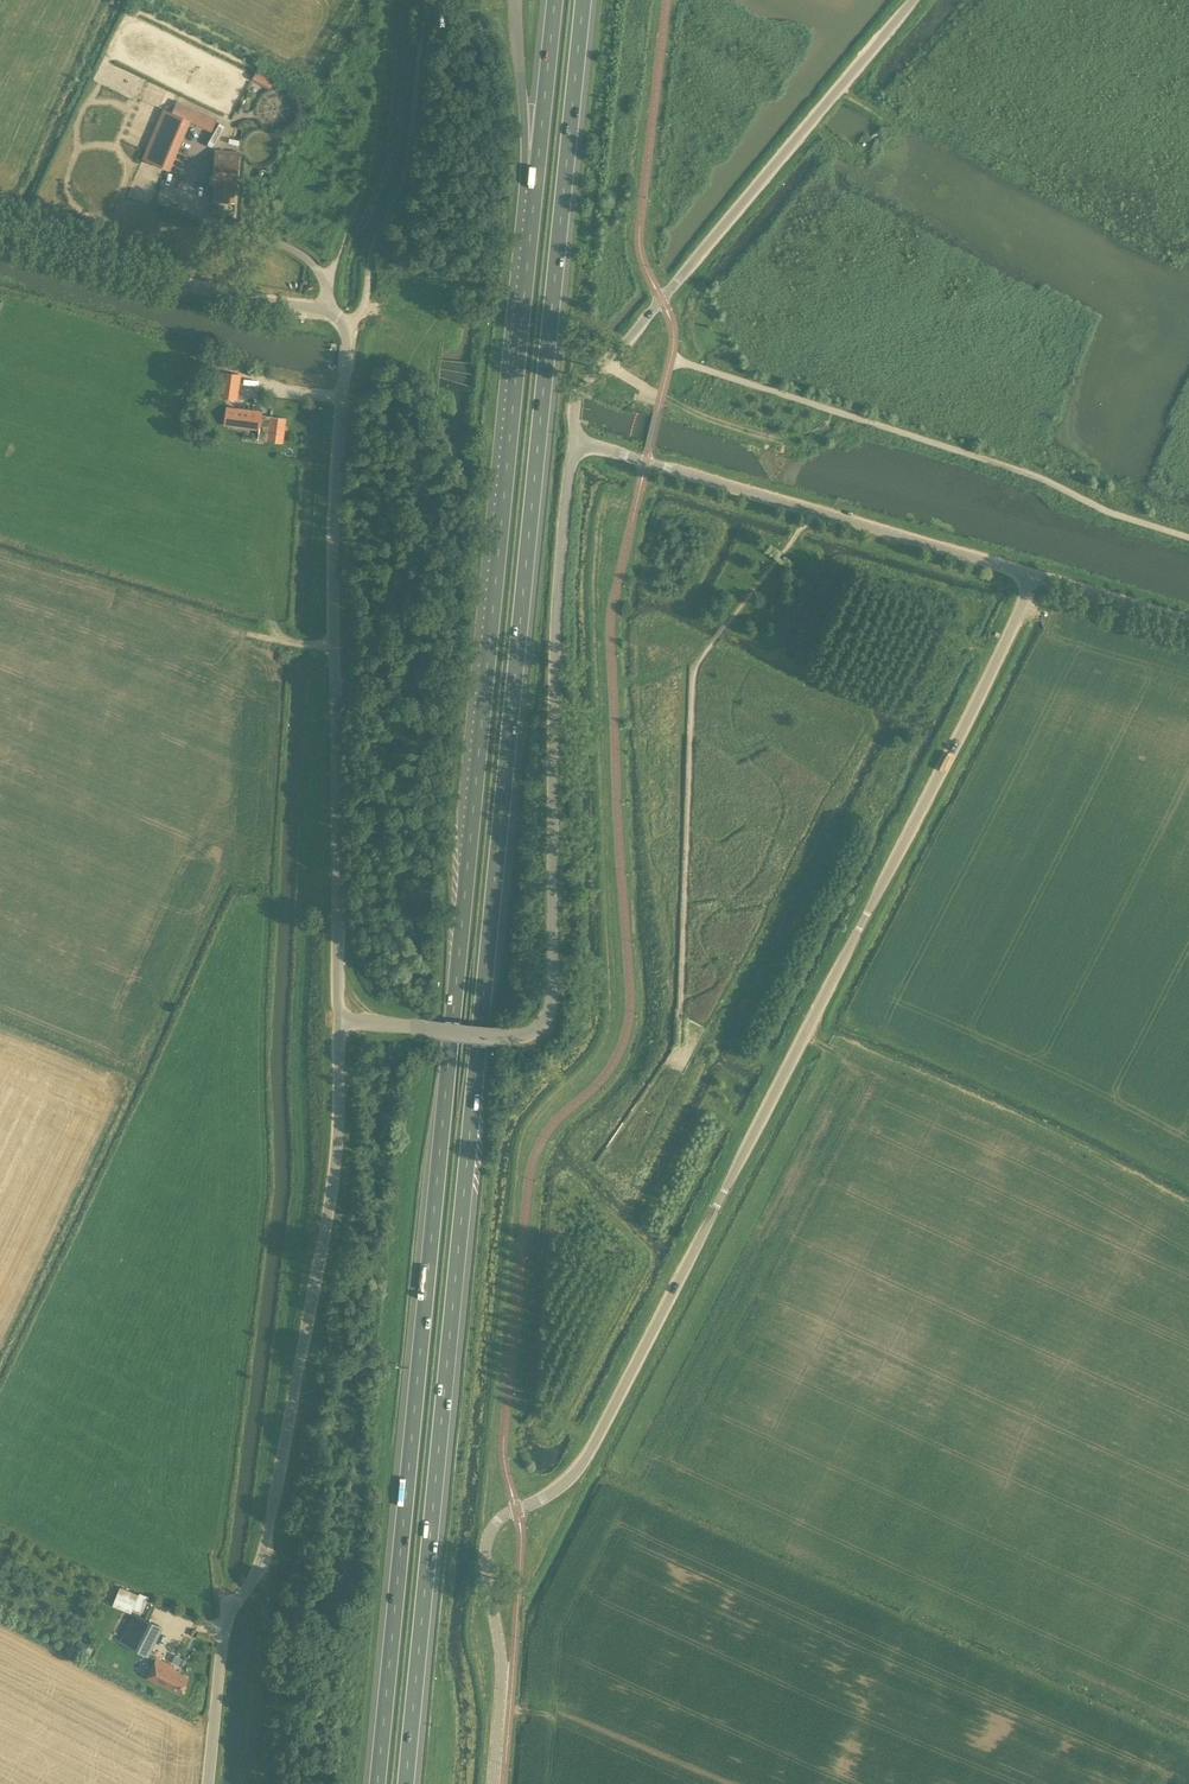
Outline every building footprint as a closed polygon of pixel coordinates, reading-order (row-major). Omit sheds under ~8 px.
[(434,25),(446,26),(446,19),(435,18),(434,25)] [(268,88),(273,78),(255,69),(250,78),(268,88)] [(177,100),(172,113),(175,114),(188,120),(212,129),(217,117),(177,100)] [(144,158),(170,167),(188,120),(175,114),(162,109),(144,158)] [(233,202),(234,189),(236,189),(239,153),(215,151),(212,184),(214,184),(213,201),(233,202)] [(237,379),(229,378),(227,394),(235,395),(237,379)] [(259,429),(258,439),(282,443),(285,418),(262,415),(262,412),(227,407),(225,424),(231,425),(230,434),(245,436),(246,427),(259,429)] [(131,1612),(133,1608),(142,1612),(149,1596),(139,1592),(138,1594),(120,1587),(113,1605),(131,1612)] [(134,1612),(119,1641),(145,1654),(160,1626),(134,1612)] [(79,1641),(75,1647),(90,1654),(93,1648),(79,1641)] [(156,1657),(147,1677),(180,1693),(188,1678),(172,1670),(174,1666),(156,1657)]
